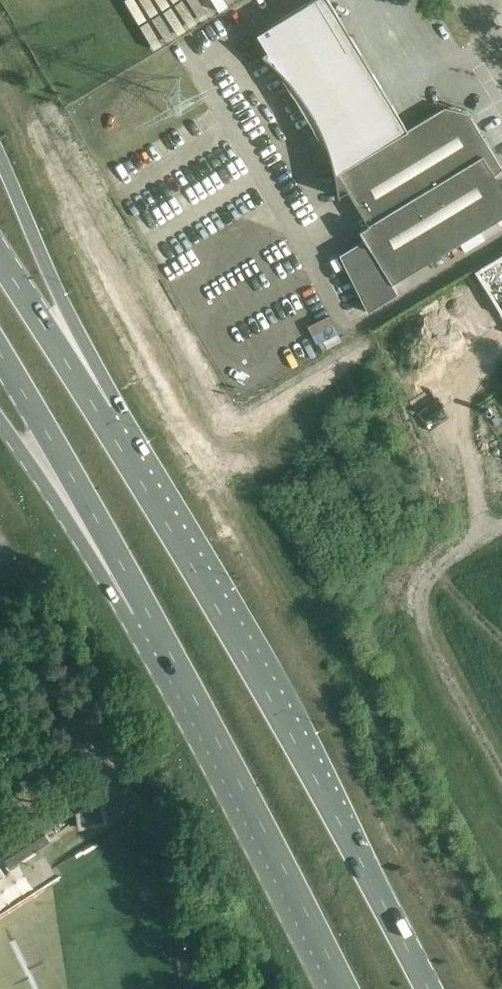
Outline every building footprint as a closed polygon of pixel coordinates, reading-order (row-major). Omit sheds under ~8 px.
[(256,34),(267,51),(258,56),(277,68),(296,99),(334,163),(344,204),(352,199),(367,225),(360,230),(358,231),(364,240),(354,246),(339,255),(367,312),(381,304),(397,294),(391,284),(498,220),(501,217),(501,189),(493,175),(501,169),(468,113),(445,107),(407,130),(388,99),(328,0),(312,0),(256,34)] [(467,251),(488,238),(483,230),(463,243),(467,251)] [(332,314),(313,323),(324,348),(343,339),(332,314)] [(105,808),(75,813),(77,826),(107,821),(105,808)]
